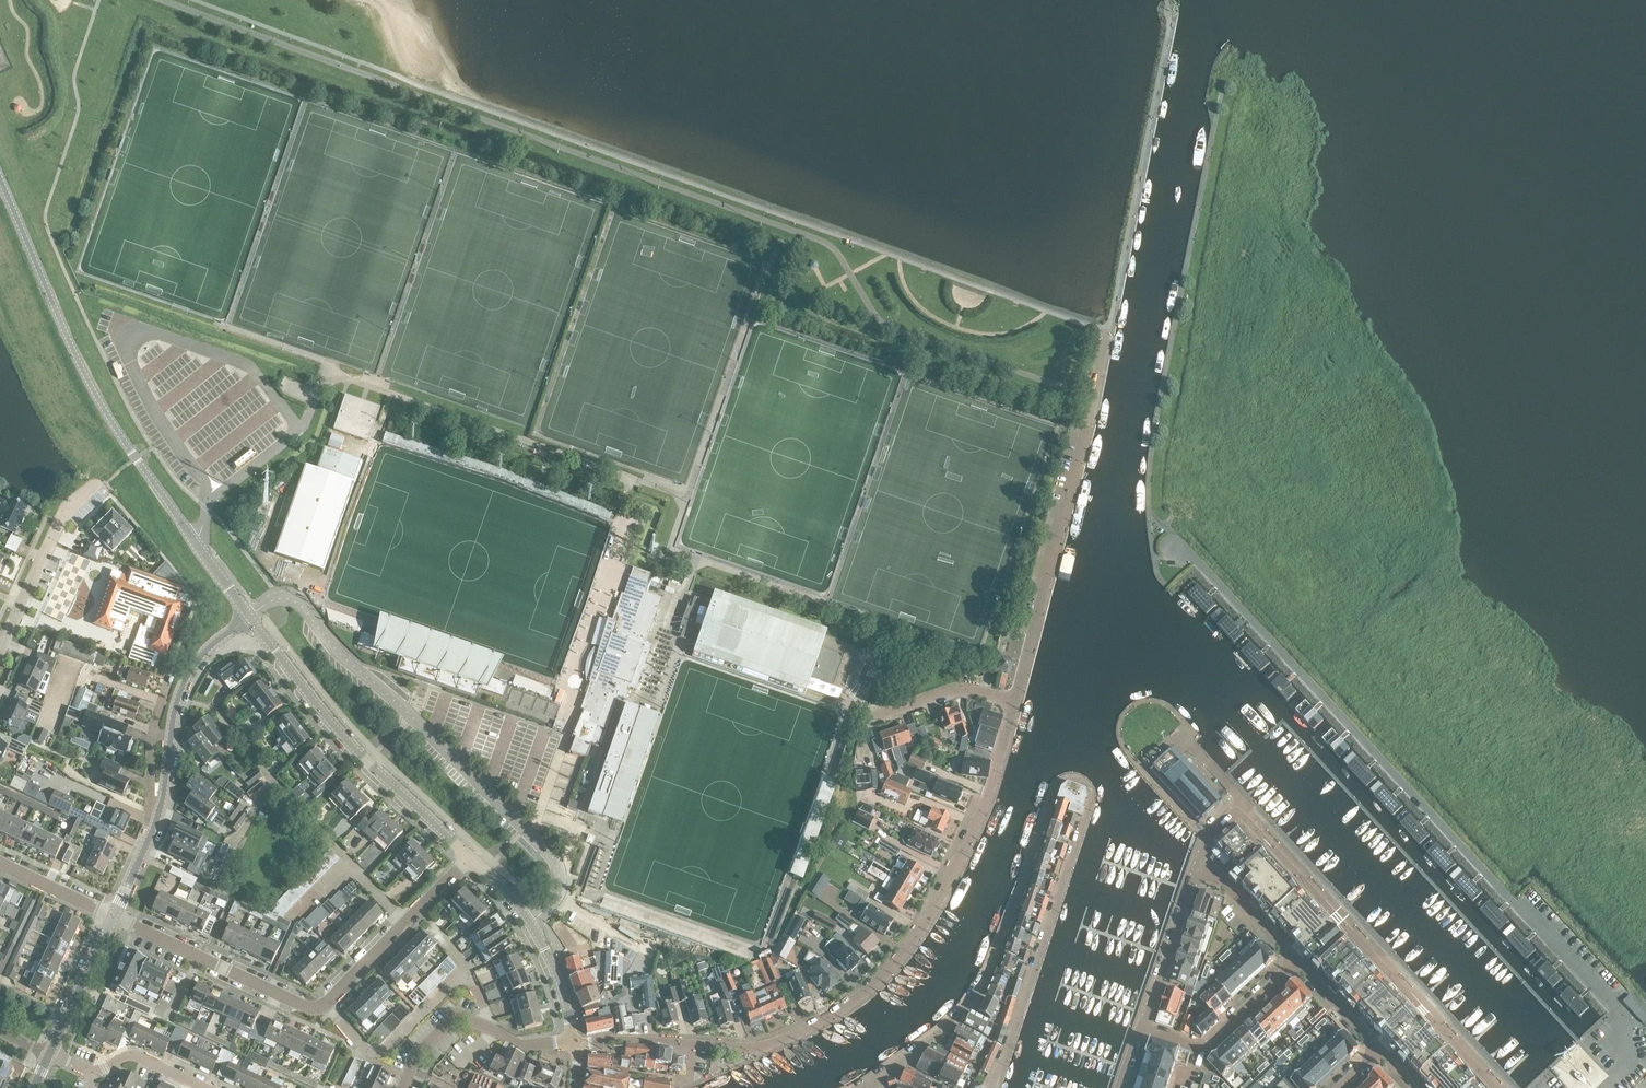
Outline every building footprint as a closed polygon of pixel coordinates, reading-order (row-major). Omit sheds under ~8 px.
[(334,430),(368,442),(380,408),(346,396),(334,430)] [(317,471),(306,467),(296,496),(287,493),(276,526),(279,527),(274,541),(280,543),(276,556),(323,572),(361,463),(325,450),(317,471)] [(284,478),(287,482),(296,475),(293,471),(284,478)] [(3,517),(0,525),(0,527),(15,534),(19,526),(21,527),(25,518),(24,517),(27,509),(11,501),(9,506),(1,502),(0,505),(0,516),(3,517)] [(102,548),(98,547),(102,543),(112,553),(133,533),(113,513),(92,533),(99,539),(93,545),(88,543),(84,556),(98,561),(102,548)] [(166,563),(153,575),(186,587),(169,567),(166,563)] [(111,580),(95,626),(111,632),(112,630),(122,634),(130,611),(149,618),(145,627),(144,632),(141,631),(140,631),(139,631),(139,632),(135,643),(129,660),(153,669),(159,654),(165,656),(184,605),(184,606),(187,598),(183,597),(185,590),(130,570),(127,578),(121,576),(121,575),(113,572),(111,580)] [(581,710),(584,711),(579,721),(577,720),(576,727),(577,727),(572,738),(573,739),(573,736),(575,738),(569,755),(587,758),(592,746),(600,749),(618,698),(626,700),(630,689),(636,691),(652,646),(646,644),(662,599),(645,593),(648,584),(630,578),(624,596),(621,595),(613,621),(608,619),(607,619),(599,647),(597,650),(595,651),(594,649),(593,650),(591,657),(591,658),(590,661),(589,664),(588,668),(588,672),(588,675),(588,679),(589,682),(587,690),(589,683),(590,683),(581,710)] [(1190,580),(1180,589),(1205,615),(1214,606),(1190,580)] [(698,644),(694,655),(806,694),(811,679),(833,687),(844,656),(821,648),(827,633),(715,594),(711,606),(708,605),(709,603),(695,598),(691,608),(689,607),(690,605),(689,604),(680,630),(680,631),(681,628),(684,629),(681,639),(694,644),(695,642),(698,644)] [(1217,609),(1207,617),(1232,644),(1241,635),(1217,609)] [(377,618),(373,638),(492,680),(503,662),(504,660),(378,617),(377,618)] [(358,646),(402,661),(399,672),(415,679),(441,687),(477,700),(480,689),(503,697),(507,685),(492,680),(373,638),(362,634),(358,646)] [(1244,638),(1234,647),(1259,673),(1268,665),(1244,638)] [(107,656),(58,639),(53,652),(94,666),(95,664),(104,667),(107,656)] [(884,659),(864,652),(862,658),(882,665),(884,659)] [(1010,658),(1000,656),(995,655),(991,669),(1007,673),(1008,669),(1012,670),(1014,664),(1009,663),(1010,658)] [(18,685),(36,693),(46,672),(51,675),(56,661),(45,656),(41,664),(30,658),(18,685)] [(239,684),(253,674),(252,673),(254,671),(250,666),(248,667),(244,662),(236,668),(233,663),(218,674),(231,691),(234,688),(235,690),(241,686),(239,684)] [(875,665),(870,663),(864,682),(876,686),(882,670),(874,668),(875,665)] [(127,683),(146,689),(150,676),(125,668),(121,680),(127,683)] [(1271,668),(1262,677),(1286,703),(1296,694),(1271,668)] [(248,693),(267,718),(283,706),(264,681),(248,693)] [(82,689),(74,709),(83,713),(82,713),(86,714),(94,694),(82,689)] [(126,701),(128,695),(115,690),(109,709),(114,711),(113,713),(118,714),(118,716),(121,715),(135,720),(140,706),(126,701)] [(1298,697),(1289,706),(1313,732),(1323,723),(1298,697)] [(19,729),(24,720),(36,726),(44,706),(28,699),(25,706),(13,701),(8,712),(5,714),(1,721),(9,725),(9,726),(11,726),(19,729)] [(981,727),(983,728),(999,731),(1003,717),(989,712),(991,707),(976,703),(974,711),(982,713),(978,726),(981,727)] [(94,713),(96,707),(90,705),(88,711),(94,713)] [(79,723),(82,713),(83,713),(74,709),(69,707),(65,717),(79,723)] [(969,736),(965,723),(962,724),(957,709),(949,711),(949,710),(939,714),(945,730),(955,726),(958,725),(963,738),(962,738),(959,751),(965,753),(969,736)] [(628,710),(593,813),(620,822),(655,720),(628,710)] [(88,712),(83,727),(102,734),(98,744),(107,748),(106,750),(116,754),(117,752),(127,755),(133,740),(124,737),(128,727),(88,712)] [(309,740),(291,716),(275,728),(294,752),(309,740)] [(194,731),(199,738),(201,736),(212,750),(214,748),(224,740),(208,720),(194,731)] [(914,724),(905,727),(906,729),(908,728),(911,736),(917,734),(914,724)] [(905,726),(892,731),(898,748),(899,753),(903,764),(908,759),(903,746),(911,743),(906,729),(905,727),(905,726)] [(998,733),(999,731),(983,728),(981,727),(975,744),(977,745),(976,747),(984,750),(985,747),(994,750),(996,744),(999,733),(998,733)] [(1326,727),(1316,735),(1341,762),(1350,753),(1326,727)] [(41,729),(35,741),(43,745),(48,733),(41,729)] [(898,748),(892,731),(879,736),(884,753),(892,750),(894,754),(894,755),(899,770),(904,765),(903,764),(899,753),(898,748)] [(219,755),(214,748),(212,750),(201,736),(199,738),(197,739),(196,738),(190,743),(191,744),(189,746),(190,747),(189,748),(195,757),(197,755),(205,766),(219,755)] [(6,749),(13,752),(18,743),(6,737),(2,744),(0,743),(0,762),(6,749)] [(307,779),(308,778),(327,762),(322,757),(324,756),(317,748),(309,755),(310,757),(297,768),(307,779)] [(1224,801),(1199,775),(1175,749),(1151,771),(1175,797),(1200,824),(1224,801)] [(989,760),(977,757),(965,754),(964,759),(961,776),(987,779),(989,763),(988,763),(989,760)] [(912,755),(908,764),(923,770),(926,761),(912,755)] [(1352,755),(1343,764),(1368,791),(1377,782),(1352,755)] [(104,774),(99,786),(123,797),(124,795),(125,795),(129,788),(127,788),(130,781),(118,776),(122,768),(105,760),(99,772),(104,774)] [(327,762),(308,778),(313,783),(312,784),(317,790),(312,794),(316,799),(337,781),(333,776),(337,773),(327,762)] [(886,782),(887,781),(893,776),(889,764),(881,767),(886,782)] [(912,780),(929,787),(931,783),(933,777),(916,770),(912,780)] [(245,782),(250,788),(258,781),(263,778),(258,771),(245,782)] [(855,773),(857,793),(878,791),(876,771),(855,773)] [(10,787),(23,793),(28,783),(22,780),(24,775),(18,772),(16,777),(15,776),(10,787)] [(893,776),(887,781),(905,789),(909,780),(897,775),(896,777),(893,776)] [(187,789),(194,794),(194,793),(208,804),(217,792),(196,776),(187,789)] [(939,779),(933,777),(931,783),(937,786),(933,795),(956,805),(957,802),(960,801),(962,796),(961,794),(962,791),(953,787),(952,784),(940,779),(939,779)] [(220,779),(216,784),(224,790),(230,782),(226,779),(220,779)] [(827,781),(823,779),(791,876),(793,877),(797,878),(803,880),(835,783),(831,782),(827,781)] [(263,787),(258,781),(250,788),(245,791),(250,797),(263,787)] [(905,789),(887,781),(881,795),(905,806),(911,791),(905,789)] [(332,797),(343,808),(358,793),(348,782),(332,797)] [(1057,800),(1068,804),(1070,805),(1067,812),(1081,817),(1084,809),(1082,809),(1087,797),(1085,789),(1067,783),(1061,788),(1057,800)] [(1379,784),(1369,792),(1394,819),(1403,810),(1379,784)] [(10,798),(12,793),(0,787),(0,794),(10,798)] [(49,805),(68,814),(75,800),(56,791),(49,805)] [(36,799),(46,804),(49,797),(39,792),(36,799)] [(10,798),(22,804),(24,798),(12,793),(10,798)] [(194,793),(194,794),(185,806),(206,822),(215,809),(208,804),(194,793)] [(358,793),(343,808),(353,819),(369,804),(358,793)] [(22,804),(34,809),(36,804),(24,798),(22,804)] [(1056,811),(1053,821),(1062,824),(1061,825),(1071,828),(1073,829),(1077,818),(1069,815),(1068,819),(1063,817),(1068,804),(1057,800),(1054,810),(1056,811)] [(579,804),(571,802),(570,802),(568,809),(576,812),(579,804)] [(34,809),(46,815),(49,810),(36,804),(34,809)] [(226,818),(233,823),(240,813),(244,809),(237,804),(226,818)] [(80,812),(76,819),(84,822),(84,823),(109,835),(112,829),(123,833),(130,818),(121,814),(122,813),(116,810),(115,811),(106,807),(99,821),(90,817),(80,812)] [(49,810),(46,815),(58,821),(61,816),(49,810)] [(925,813),(920,825),(942,835),(950,818),(933,810),(930,816),(925,813)] [(857,816),(853,823),(868,830),(874,818),(859,811),(857,815),(857,816)] [(367,828),(378,838),(392,822),(381,812),(374,820),(369,816),(359,827),(363,832),(367,828)] [(240,813),(233,823),(230,827),(237,832),(247,818),(240,813)] [(1406,813),(1396,822),(1421,848),(1430,839),(1406,813)] [(7,836),(14,820),(2,814),(0,818),(0,833),(7,836)] [(75,818),(67,835),(73,838),(81,822),(75,818)] [(7,836),(19,842),(27,825),(14,820),(7,836)] [(1046,839),(1047,839),(1056,842),(1058,835),(1062,837),(1062,838),(1068,840),(1071,828),(1061,825),(1062,824),(1053,821),(1052,823),(1046,839)] [(392,822),(378,838),(389,848),(403,833),(392,822)] [(19,842),(31,847),(39,831),(27,825),(19,842)] [(172,840),(175,841),(176,841),(196,851),(197,851),(203,837),(179,826),(172,840)] [(1213,862),(1243,835),(1235,826),(1215,844),(1212,853),(1214,856),(1211,859),(1213,862)] [(908,829),(906,830),(902,839),(903,842),(904,845),(907,846),(907,847),(931,858),(935,850),(937,850),(940,845),(938,843),(939,841),(915,829),(915,830),(911,828),(908,829)] [(99,841),(93,855),(109,862),(112,862),(114,858),(112,856),(116,848),(106,844),(110,835),(98,830),(94,839),(99,841)] [(31,847),(43,853),(51,837),(39,831),(31,847)] [(1243,835),(1213,862),(1221,871),(1251,843),(1243,835)] [(51,837),(43,853),(56,859),(63,843),(51,837)] [(902,850),(882,839),(878,846),(897,857),(902,850)] [(1040,857),(1038,865),(1047,868),(1048,864),(1053,866),(1050,875),(1057,877),(1061,864),(1056,862),(1057,859),(1062,861),(1067,848),(1059,845),(1057,853),(1052,852),(1056,842),(1047,839),(1047,841),(1046,841),(1040,857)] [(176,841),(175,841),(169,855),(190,865),(187,871),(199,876),(208,856),(197,851),(196,851),(176,841)] [(398,857),(409,868),(424,853),(420,848),(421,846),(417,842),(414,843),(413,842),(398,857)] [(1433,842),(1423,851),(1448,877),(1457,868),(1433,842)] [(215,860),(222,863),(227,852),(230,846),(223,843),(215,860)] [(1231,874),(1233,876),(1259,852),(1251,843),(1221,871),(1227,877),(1231,874)] [(82,850),(71,844),(68,851),(74,854),(70,861),(76,864),(82,850)] [(833,845),(831,844),(825,855),(827,856),(830,857),(836,847),(833,845)] [(330,850),(325,855),(334,864),(339,859),(330,850)] [(1272,919),(1280,911),(1300,893),(1260,850),(1259,852),(1233,876),(1240,883),(1240,884),(1253,898),(1250,901),(1257,909),(1260,906),(1272,919)] [(68,865),(70,861),(74,854),(68,851),(62,862),(68,865)] [(227,852),(222,863),(219,869),(226,872),(234,855),(227,852)] [(424,853),(409,868),(419,879),(428,870),(431,870),(436,865),(436,862),(431,857),(428,857),(424,853)] [(109,862),(93,855),(86,869),(103,876),(109,862)] [(325,855),(320,860),(330,869),(334,864),(325,855)] [(905,866),(901,873),(918,883),(919,881),(921,882),(923,877),(922,876),(924,873),(922,871),(923,869),(914,864),(913,866),(907,862),(909,860),(901,856),(898,861),(905,866)] [(320,860),(316,864),(325,874),(330,869),(320,860)] [(874,863),(871,868),(912,893),(918,883),(901,873),(893,868),(890,872),(874,863)] [(316,864),(311,869),(320,878),(325,874),(316,864)] [(1030,888),(1039,891),(1044,893),(1051,895),(1055,883),(1048,881),(1047,884),(1042,882),(1047,868),(1038,865),(1030,888)] [(182,880),(183,879),(185,874),(173,868),(170,874),(182,880)] [(882,889),(889,892),(906,903),(912,893),(871,868),(868,873),(883,882),(886,883),(882,889)] [(311,869),(306,874),(315,883),(320,878),(311,869)] [(1459,869),(1450,878),(1473,905),(1483,896),(1459,869)] [(183,879),(195,884),(196,884),(197,879),(185,874),(183,879)] [(306,874),(301,879),(311,888),(315,883),(306,874)] [(301,879),(297,884),(306,893),(311,888),(301,879)] [(8,885),(16,889),(18,884),(10,880),(8,885)] [(351,883),(341,893),(349,901),(350,903),(355,898),(351,894),(357,889),(351,883)] [(870,896),(851,883),(846,890),(865,902),(870,896)] [(193,889),(205,894),(207,889),(196,884),(195,884),(193,889)] [(297,884),(292,888),(301,898),(306,893),(297,884)] [(4,902),(9,905),(15,892),(0,885),(0,900),(4,902)] [(292,888),(287,893),(297,902),(301,898),(292,888)] [(1030,888),(1026,903),(1034,906),(1038,907),(1045,910),(1049,901),(1037,897),(1039,891),(1030,888)] [(207,889),(205,894),(218,900),(220,895),(207,889)] [(452,903),(463,914),(476,901),(465,890),(452,903)] [(340,892),(330,901),(338,909),(339,911),(349,901),(341,893),(340,892)] [(906,903),(889,892),(885,899),(878,895),(874,900),(882,905),(883,903),(900,913),(906,903)] [(287,893),(282,898),(292,907),(297,902),(287,893)] [(1200,893),(1193,914),(1216,921),(1221,906),(1223,901),(1214,898),(1200,893)] [(1330,925),(1300,893),(1280,911),(1272,919),(1292,941),(1289,944),(1292,947),(1296,944),(1303,952),(1315,965),(1343,940),(1330,925)] [(153,910),(165,916),(173,899),(160,894),(153,910)] [(177,922),(185,905),(187,901),(175,896),(173,899),(165,916),(177,922)] [(282,898),(277,903),(287,912),(292,907),(282,898)] [(1476,908),(1500,934),(1510,926),(1486,899),(1476,908)] [(0,900),(0,915),(4,917),(9,905),(4,902),(0,900)] [(329,900),(319,910),(327,918),(328,919),(338,909),(330,901),(329,900)] [(476,901),(463,914),(457,920),(464,927),(467,925),(470,928),(487,912),(476,901)] [(894,921),(862,901),(859,906),(866,911),(860,920),(884,936),(894,921)] [(370,902),(360,912),(373,925),(383,915),(370,902)] [(1021,917),(1030,921),(1033,922),(1032,923),(1040,926),(1045,912),(1037,910),(1036,912),(1033,911),(1034,906),(1026,903),(1022,902),(1020,907),(1024,908),(1021,917)] [(33,916),(38,918),(44,921),(49,908),(39,903),(33,916)] [(272,914),(279,918),(283,920),(287,912),(277,903),(272,914)] [(237,909),(250,915),(252,910),(240,904),(237,909)] [(177,922),(190,928),(198,911),(185,905),(177,922)] [(198,911),(190,928),(202,934),(203,932),(210,935),(217,920),(210,917),(212,913),(199,907),(198,911)] [(318,908),(305,921),(313,929),(315,930),(327,918),(319,910),(318,908)] [(262,921),(264,917),(264,916),(252,910),(250,915),(262,921)] [(24,912),(19,924),(24,927),(30,914),(24,912)] [(264,917),(277,922),(279,918),(272,914),(266,912),(264,916),(264,917)] [(360,912),(350,922),(364,935),(373,925),(360,912)] [(838,924),(817,913),(813,921),(834,932),(838,924)] [(1188,931),(1203,936),(1204,936),(1208,925),(1207,925),(1209,920),(1217,923),(1217,922),(1216,921),(1193,914),(1193,915),(1192,919),(1191,919),(1188,930),(1188,931)] [(64,915),(58,928),(75,935),(81,923),(64,915)] [(33,916),(27,928),(32,931),(38,918),(33,916)] [(796,943),(807,924),(793,917),(783,936),(795,943),(796,943)] [(1036,938),(1040,928),(1029,924),(1030,921),(1021,917),(1020,917),(1015,930),(1024,933),(1024,934),(1025,934),(1029,935),(1029,936),(1036,938)] [(279,918),(277,922),(289,928),(291,923),(283,920),(279,918)] [(313,929),(305,921),(303,919),(299,924),(308,933),(313,929)] [(476,945),(480,943),(499,930),(493,921),(491,922),(489,919),(480,925),(482,929),(470,937),(476,945)] [(350,922),(341,931),(354,944),(364,935),(350,922)] [(19,924),(13,936),(18,939),(24,927),(19,924)] [(222,942),(235,947),(242,931),(230,925),(222,942)] [(849,930),(853,934),(857,938),(853,943),(867,957),(879,945),(871,937),(859,928),(854,925),(849,930)] [(554,939),(554,940),(554,939),(564,961),(564,962),(565,965),(569,978),(576,996),(597,988),(604,985),(597,968),(596,966),(595,963),(594,957),(592,953),(591,953),(590,950),(593,948),(584,928),(584,927),(581,929),(569,934),(569,933),(569,932),(554,939)] [(27,928),(21,940),(27,943),(32,931),(27,928)] [(58,928),(53,940),(69,948),(75,935),(58,928)] [(1514,929),(1504,938),(1527,962),(1536,954),(1514,929)] [(247,953),(255,937),(257,932),(252,930),(250,934),(242,931),(235,947),(247,953)] [(480,943),(485,951),(505,938),(499,930),(480,943)] [(1015,930),(1011,942),(1020,945),(1020,946),(1031,951),(1035,941),(1024,936),(1025,934),(1024,934),(1024,933),(1015,930)] [(354,944),(341,931),(331,941),(344,954),(354,944)] [(1182,946),(1183,947),(1198,952),(1199,952),(1202,941),(1202,940),(1203,936),(1188,931),(1187,935),(1186,935),(1182,946)] [(415,937),(416,939),(412,943),(425,956),(435,946),(422,933),(422,934),(419,933),(415,937)] [(830,955),(847,973),(850,970),(851,971),(857,966),(856,965),(859,962),(855,957),(857,955),(838,934),(834,938),(841,946),(830,955)] [(291,935),(285,948),(290,950),(296,937),(291,935)] [(13,936),(7,948),(13,951),(18,939),(13,936)] [(780,958),(786,961),(795,943),(783,936),(773,954),(780,958)] [(247,953),(259,959),(267,942),(255,937),(247,953)] [(267,942),(259,959),(272,965),(281,944),(269,938),(267,942)] [(505,938),(485,951),(491,960),(510,947),(505,938)] [(322,943),(318,939),(313,944),(308,940),(307,941),(304,944),(312,953),(325,966),(330,961),(332,962),(335,959),(334,957),(335,956),(322,943)] [(21,940),(16,952),(21,955),(27,943),(21,940)] [(53,940),(47,952),(63,960),(69,948),(53,940)] [(1378,978),(1343,940),(1315,965),(1332,983),(1329,987),(1336,994),(1339,991),(1351,1003),(1378,978)] [(1004,953),(1016,957),(1020,958),(1022,952),(1018,951),(1020,946),(1020,945),(1011,942),(1008,941),(1004,953)] [(1261,942),(1252,950),(1267,967),(1276,958),(1261,942)] [(406,946),(407,948),(402,953),(416,966),(420,970),(429,960),(425,956),(412,943),(411,944),(409,943),(406,946)] [(1177,962),(1177,963),(1193,968),(1197,957),(1197,956),(1198,952),(1183,947),(1181,951),(1177,962)] [(7,948),(2,960),(7,963),(13,951),(7,948)] [(290,950),(285,948),(279,961),(285,964),(291,951),(290,950)] [(1266,967),(1267,967),(1252,950),(1243,958),(1256,973),(1265,965),(1266,967)] [(16,952),(10,964),(15,967),(21,955),(16,952)] [(47,952),(41,964),(58,972),(63,960),(47,952)] [(157,965),(140,958),(141,956),(141,955),(141,956),(135,953),(134,955),(129,952),(121,968),(121,967),(121,968),(122,968),(123,966),(125,968),(121,976),(119,975),(120,973),(118,972),(118,973),(119,973),(112,989),(117,991),(116,993),(117,993),(122,995),(122,996),(123,994),(127,996),(133,983),(135,984),(134,986),(160,998),(172,973),(163,968),(163,967),(162,967),(162,968),(164,969),(163,972),(154,968),(155,965),(157,966),(158,965),(157,965)] [(1022,952),(1020,958),(1016,957),(1015,960),(1005,956),(1000,969),(997,968),(997,969),(1010,974),(1012,968),(1016,970),(1017,966),(1022,967),(1023,964),(1025,965),(1029,955),(1022,952)] [(312,953),(303,962),(316,975),(325,966),(312,953)] [(402,953),(393,963),(406,976),(416,966),(402,953)] [(839,979),(822,960),(809,953),(804,961),(815,967),(808,973),(813,979),(811,981),(817,988),(819,986),(824,992),(827,989),(828,991),(837,983),(836,982),(839,979)] [(604,986),(604,987),(622,988),(623,979),(623,961),(623,960),(616,960),(616,955),(605,954),(604,986)] [(773,954),(770,959),(774,969),(780,958),(773,954)] [(1540,956),(1530,965),(1554,991),(1563,983),(1540,956)] [(500,964),(506,978),(523,971),(517,957),(500,964)] [(1248,981),(1256,973),(1243,958),(1234,967),(1248,981)] [(447,959),(438,969),(447,978),(457,968),(447,959)] [(763,966),(771,983),(779,979),(774,969),(770,959),(762,963),(761,960),(757,962),(759,967),(763,966)] [(623,961),(623,979),(631,966),(623,961)] [(316,975),(303,962),(293,972),(306,985),(316,975)] [(387,965),(388,967),(383,972),(396,985),(401,981),(407,987),(413,982),(406,976),(393,963),(392,963),(390,962),(387,965)] [(1193,968),(1177,963),(1176,967),(1175,967),(1171,981),(1187,987),(1188,987),(1190,988),(1195,989),(1198,979),(1198,978),(1201,973),(1197,971),(1194,977),(1193,977),(1192,980),(1190,979),(1193,971),(1192,970),(1193,968)] [(15,967),(10,964),(4,977),(14,982),(20,969),(15,967)] [(41,964),(36,976),(52,984),(58,972),(41,964)] [(1017,966),(1016,970),(1012,981),(1013,981),(1007,999),(1008,999),(1003,1012),(1011,1014),(1021,983),(1020,983),(1025,968),(1022,967),(1017,966)] [(1239,989),(1248,981),(1234,967),(1226,974),(1224,972),(1224,973),(1239,989)] [(1008,980),(1012,981),(1016,970),(1012,968),(1010,974),(997,969),(996,970),(997,970),(985,996),(999,1002),(1008,980)] [(438,969),(428,978),(437,987),(447,978),(438,969)] [(523,971),(506,978),(513,992),(530,985),(523,971)] [(52,984),(36,976),(26,972),(24,978),(33,982),(30,989),(46,997),(52,984)] [(1231,997),(1239,989),(1224,973),(1215,981),(1232,999),(1233,999),(1231,997)] [(717,1013),(721,1027),(723,1027),(728,1027),(731,1024),(733,1023),(727,1003),(733,1001),(729,993),(725,984),(723,979),(721,975),(715,978),(718,987),(715,988),(718,994),(710,998),(717,1013)] [(809,1000),(811,999),(801,975),(788,981),(798,1005),(803,1003),(804,1004),(809,1002),(809,1000)] [(655,1012),(651,977),(630,979),(631,990),(642,989),(644,1013),(655,1012)] [(723,979),(725,984),(729,993),(735,991),(729,977),(723,979)] [(428,978),(418,988),(428,997),(437,987),(428,978)] [(1378,978),(1351,1003),(1387,1042),(1402,1057),(1429,1032),(1414,1016),(1378,978)] [(392,995),(390,993),(391,991),(378,979),(372,985),(374,987),(369,991),(382,1004),(392,995)] [(609,1002),(605,1003),(606,1010),(609,1009),(611,1009),(610,1007),(626,995),(627,979),(623,979),(622,988),(622,991),(621,991),(621,993),(613,999),(608,1002),(609,1002)] [(1296,979),(1286,988),(1288,990),(1303,1006),(1305,1008),(1315,999),(1296,979)] [(1223,1007),(1232,999),(1215,981),(1218,985),(1210,993),(1223,1007)] [(675,986),(675,989),(680,1004),(686,1002),(693,1026),(708,1022),(700,997),(690,1000),(685,983),(675,986)] [(200,1013),(203,1007),(210,990),(198,984),(190,1001),(190,1002),(188,1007),(200,1013)] [(759,1022),(764,1019),(754,995),(753,993),(752,993),(748,985),(743,987),(747,996),(740,999),(750,1021),(749,1021),(752,1027),(760,1024),(759,1022)] [(776,985),(754,995),(764,1019),(787,1010),(776,985)] [(428,997),(418,988),(409,998),(418,1007),(428,997)] [(597,988),(576,996),(581,1007),(582,1011),(584,1010),(587,1009),(598,1005),(599,1004),(599,1003),(600,1002),(600,1001),(599,999),(599,998),(598,995),(600,994),(597,988)] [(680,1004),(675,989),(665,992),(668,1003),(660,1006),(659,1003),(654,1005),(658,1016),(662,1014),(666,1027),(678,1023),(673,1005),(680,1004)] [(1157,1023),(1172,1028),(1184,994),(1168,989),(1165,998),(1165,997),(1163,1004),(1157,1023)] [(203,1007),(215,1013),(223,996),(210,990),(203,1007)] [(1295,1014),(1303,1006),(1288,990),(1280,998),(1295,1014)] [(369,991),(359,1001),(372,1014),(382,1004),(369,991)] [(1572,991),(1562,1000),(1580,1020),(1590,1011),(1572,991)] [(584,1010),(582,1011),(584,1017),(583,1017),(587,1035),(614,1029),(613,1029),(614,1029),(609,1009),(606,1010),(605,1003),(609,1002),(608,1002),(604,995),(603,993),(599,998),(599,999),(600,1001),(600,1002),(599,1003),(599,1004),(598,1005),(587,1009),(584,1010)] [(1210,1011),(1211,1011),(1220,1021),(1220,1020),(1218,1018),(1222,1015),(1219,1011),(1223,1007),(1210,993),(1201,1001),(1210,1011)] [(1623,1002),(1644,1025),(1645,1023),(1645,1012),(1630,995),(1623,1002)] [(215,1013),(227,1019),(235,1002),(223,996),(215,1013)] [(517,1000),(521,1015),(539,1010),(535,996),(517,1000)] [(107,997),(104,1003),(119,1010),(124,1013),(127,1007),(107,997)] [(986,998),(978,1014),(990,1020),(998,1004),(986,998)] [(1280,998),(1271,1006),(1288,1024),(1286,1022),(1295,1014),(1280,998)] [(151,1010),(128,999),(125,1005),(149,1016),(151,1010)] [(372,1014),(359,1001),(349,1011),(363,1024),(367,1020),(373,1026),(379,1020),(372,1014)] [(237,1030),(239,1025),(247,1008),(235,1002),(227,1019),(224,1025),(237,1030)] [(119,1010),(104,1003),(102,1009),(116,1016),(119,1010)] [(402,1005),(392,1014),(401,1024),(411,1014),(402,1005)] [(617,1035),(629,1035),(626,1019),(624,1009),(623,1010),(622,1005),(613,1007),(614,1011),(613,1012),(616,1029),(614,1029),(613,1029),(614,1029),(615,1034),(617,1034),(617,1035)] [(1279,1033),(1288,1024),(1271,1006),(1262,1014),(1279,1033)] [(248,1037),(256,1041),(262,1027),(255,1023),(260,1014),(247,1008),(239,1025),(251,1030),(248,1037)] [(1322,1008),(1312,1016),(1314,1018),(1317,1022),(1327,1013),(1322,1008)] [(539,1010),(521,1015),(525,1030),(543,1025),(539,1010)] [(1211,1029),(1220,1021),(1211,1011),(1210,1011),(1202,1019),(1194,1027),(1202,1037),(1211,1029)] [(1007,1028),(1011,1014),(1003,1012),(999,1025),(994,1042),(1001,1045),(1007,1028)] [(142,1043),(147,1046),(153,1033),(137,1025),(141,1016),(135,1013),(131,1021),(128,1027),(134,1030),(129,1039),(131,1040),(136,1043),(136,1042),(141,1044),(142,1043)] [(989,1022),(974,1015),(969,1013),(963,1025),(983,1035),(986,1028),(991,1030),(993,1025),(989,1022)] [(392,1014),(382,1024),(392,1034),(401,1024),(392,1014)] [(1279,1033),(1262,1014),(1254,1022),(1252,1020),(1270,1041),(1279,1033)] [(626,1019),(629,1035),(640,1035),(638,1026),(646,1024),(645,1015),(626,1019)] [(1181,1031),(1189,1034),(1194,1017),(1186,1015),(1181,1031)] [(102,1045),(104,1041),(110,1027),(102,1023),(104,1018),(99,1016),(96,1020),(88,1038),(90,1039),(89,1040),(94,1043),(95,1041),(102,1045)] [(118,1048),(128,1027),(131,1021),(125,1019),(123,1023),(114,1019),(110,1027),(104,1041),(111,1044),(111,1046),(116,1048),(116,1047),(118,1048)] [(1252,1020),(1243,1028),(1261,1049),(1270,1041),(1252,1020)] [(179,1026),(191,1031),(194,1026),(189,1024),(181,1021),(179,1026)] [(265,1039),(277,1045),(285,1028),(272,1022),(269,1030),(262,1027),(256,1041),(263,1044),(265,1039)] [(392,1034),(382,1024),(373,1034),(382,1043),(392,1034)] [(191,1031),(203,1037),(206,1032),(194,1026),(191,1031)] [(958,1026),(951,1038),(956,1041),(965,1045),(971,1033),(961,1027),(958,1026)] [(170,1042),(176,1045),(182,1031),(176,1028),(170,1041),(153,1033),(147,1046),(152,1048),(152,1049),(164,1055),(170,1042)] [(277,1045),(289,1050),(297,1033),(285,1028),(277,1045)] [(1261,1049),(1243,1028),(1234,1037),(1251,1055),(1259,1047),(1261,1049)] [(190,1061),(195,1063),(201,1051),(205,1042),(200,1039),(196,1048),(185,1043),(189,1034),(182,1031),(176,1045),(182,1047),(177,1056),(189,1062),(190,1061)] [(203,1037),(216,1043),(218,1038),(206,1032),(203,1037)] [(1335,1040),(1334,1041),(1348,1056),(1350,1058),(1360,1049),(1344,1032),(1335,1040)] [(1475,1084),(1476,1083),(1429,1032),(1402,1057),(1430,1087),(1479,1087),(1475,1084)] [(289,1050),(302,1056),(310,1039),(297,1033),(289,1050)] [(982,1048),(983,1045),(986,1040),(971,1033),(965,1045),(974,1050),(975,1049),(979,1052),(981,1052),(983,1048),(982,1048)] [(1340,1064),(1348,1056),(1334,1041),(1335,1040),(1331,1036),(1322,1045),(1324,1047),(1324,1046),(1340,1064)] [(1234,1037),(1226,1044),(1242,1063),(1251,1055),(1234,1037)] [(218,1038),(216,1043),(228,1049),(231,1044),(218,1038)] [(302,1056),(314,1062),(322,1045),(310,1039),(302,1056)] [(1191,1054),(1183,1051),(1150,1040),(1149,1045),(1146,1053),(1176,1063),(1176,1064),(1178,1064),(1180,1065),(1186,1067),(1188,1062),(1189,1058),(1191,1054)] [(965,1045),(956,1041),(950,1053),(974,1065),(976,1062),(975,1061),(979,1052),(975,1049),(974,1050),(965,1045)] [(231,1044),(228,1049),(236,1053),(237,1050),(235,1043),(232,1042),(231,1044)] [(626,1044),(625,1058),(630,1059),(631,1059),(636,1059),(636,1055),(638,1046),(626,1044)] [(979,1072),(987,1076),(1000,1048),(992,1044),(979,1072)] [(1226,1044),(1217,1052),(1235,1073),(1236,1072),(1234,1070),(1242,1063),(1226,1044)] [(322,1045),(314,1062),(327,1068),(334,1051),(322,1045)] [(657,1049),(638,1046),(636,1055),(647,1056),(656,1057),(657,1049)] [(1324,1047),(1316,1054),(1332,1072),(1340,1064),(1324,1046),(1324,1047)] [(949,1056),(932,1047),(922,1057),(943,1068),(949,1056)] [(657,1048),(657,1049),(656,1057),(655,1064),(670,1066),(672,1057),(672,1052),(657,1048)] [(216,1064),(222,1066),(228,1052),(222,1049),(218,1058),(201,1051),(195,1063),(200,1066),(200,1067),(212,1072),(216,1064)] [(521,1083),(517,1081),(523,1066),(520,1065),(523,1058),(519,1056),(520,1054),(512,1051),(512,1052),(508,1050),(503,1060),(497,1058),(497,1057),(491,1071),(512,1081),(513,1080),(515,1081),(512,1087),(513,1087),(519,1087),(521,1083)] [(236,1083),(241,1085),(247,1072),(249,1066),(252,1061),(246,1059),(241,1069),(231,1064),(235,1055),(228,1052),(222,1066),(228,1069),(223,1078),(235,1084),(236,1083)] [(1226,1081),(1235,1073),(1217,1052),(1208,1061),(1226,1081)] [(1176,1063),(1146,1053),(1147,1054),(1143,1065),(1142,1065),(1172,1075),(1176,1064),(1176,1063)] [(6,1083),(12,1070),(8,1067),(11,1060),(0,1054),(0,1080),(6,1083)] [(587,1068),(588,1068),(611,1073),(614,1058),(597,1056),(596,1054),(593,1054),(592,1055),(588,1055),(587,1068)] [(1323,1080),(1332,1072),(1316,1054),(1307,1062),(1323,1080)] [(630,1059),(630,1067),(646,1069),(647,1056),(636,1055),(636,1059),(631,1059),(630,1059)] [(1284,1055),(1279,1059),(1277,1062),(1278,1063),(1281,1066),(1288,1060),(1287,1059),(1284,1055)] [(667,1073),(669,1073),(670,1066),(655,1064),(656,1057),(647,1056),(646,1069),(667,1072),(667,1073)] [(949,1056),(943,1068),(963,1078),(967,1079),(973,1067),(967,1065),(967,1064),(949,1056)] [(685,1059),(672,1057),(670,1066),(669,1073),(674,1074),(674,1071),(679,1071),(680,1073),(684,1073),(685,1069),(684,1068),(685,1059)] [(916,1069),(938,1080),(943,1068),(922,1057),(916,1069)] [(624,1059),(614,1058),(611,1073),(628,1077),(630,1067),(630,1059),(625,1058),(624,1059)] [(355,1059),(348,1073),(355,1076),(362,1063),(355,1059)] [(267,1067),(279,1073),(282,1068),(269,1062),(267,1067)] [(1299,1070),(1298,1071),(1314,1087),(1315,1087),(1323,1080),(1307,1062),(1299,1070)] [(366,1082),(379,1087),(385,1087),(391,1075),(373,1067),(366,1063),(364,1068),(371,1072),(366,1082)] [(521,1083),(527,1085),(529,1081),(547,1087),(557,1087),(563,1074),(550,1069),(538,1064),(535,1071),(523,1066),(517,1081),(521,1083)] [(1138,1078),(1168,1087),(1172,1075),(1142,1065),(1142,1066),(1143,1066),(1139,1078),(1138,1077),(1138,1078)] [(264,1080),(257,1077),(260,1072),(249,1066),(247,1072),(241,1085),(246,1087),(260,1087),(264,1080)] [(279,1073),(292,1078),(294,1073),(282,1068),(279,1073)] [(588,1068),(598,1070),(597,1074),(587,1072),(584,1085),(584,1087),(627,1087),(628,1080),(630,1077),(628,1077),(611,1073),(588,1068)] [(938,1080),(937,1080),(955,1087),(962,1087),(967,1079),(963,1078),(943,1068),(938,1080)] [(1314,1087),(1298,1071),(1299,1070),(1297,1068),(1282,1081),(1289,1087),(1295,1087),(1296,1087),(1297,1087),(1315,1087),(1314,1087)] [(897,1085),(909,1086),(911,1087),(912,1087),(914,1087),(930,1087),(932,1084),(917,1076),(917,1075),(906,1069),(900,1081),(894,1080),(893,1080),(887,1082),(888,1086),(897,1085)] [(1371,1080),(1379,1087),(1395,1087),(1378,1069),(1369,1078),(1371,1080)] [(116,1086),(120,1087),(136,1087),(137,1086),(141,1087),(145,1087),(147,1084),(140,1080),(122,1072),(116,1086)] [(292,1078),(304,1084),(307,1077),(306,1079),(294,1073),(292,1078)] [(348,1073),(342,1087),(344,1087),(350,1087),(355,1076),(348,1073)] [(670,1081),(656,1079),(657,1075),(650,1074),(649,1077),(645,1077),(643,1087),(670,1087),(670,1081)] [(469,1087),(502,1087),(492,1084),(480,1078),(480,1079),(474,1076),(469,1087)] [(304,1084),(312,1087),(317,1087),(320,1083),(307,1077),(304,1084)] [(284,1083),(273,1078),(270,1083),(264,1080),(260,1087),(281,1087),(284,1083)] [(1138,1078),(1135,1087),(1168,1087),(1138,1078)] [(1371,1080),(1362,1087),(1363,1087),(1379,1087),(1371,1080)]
